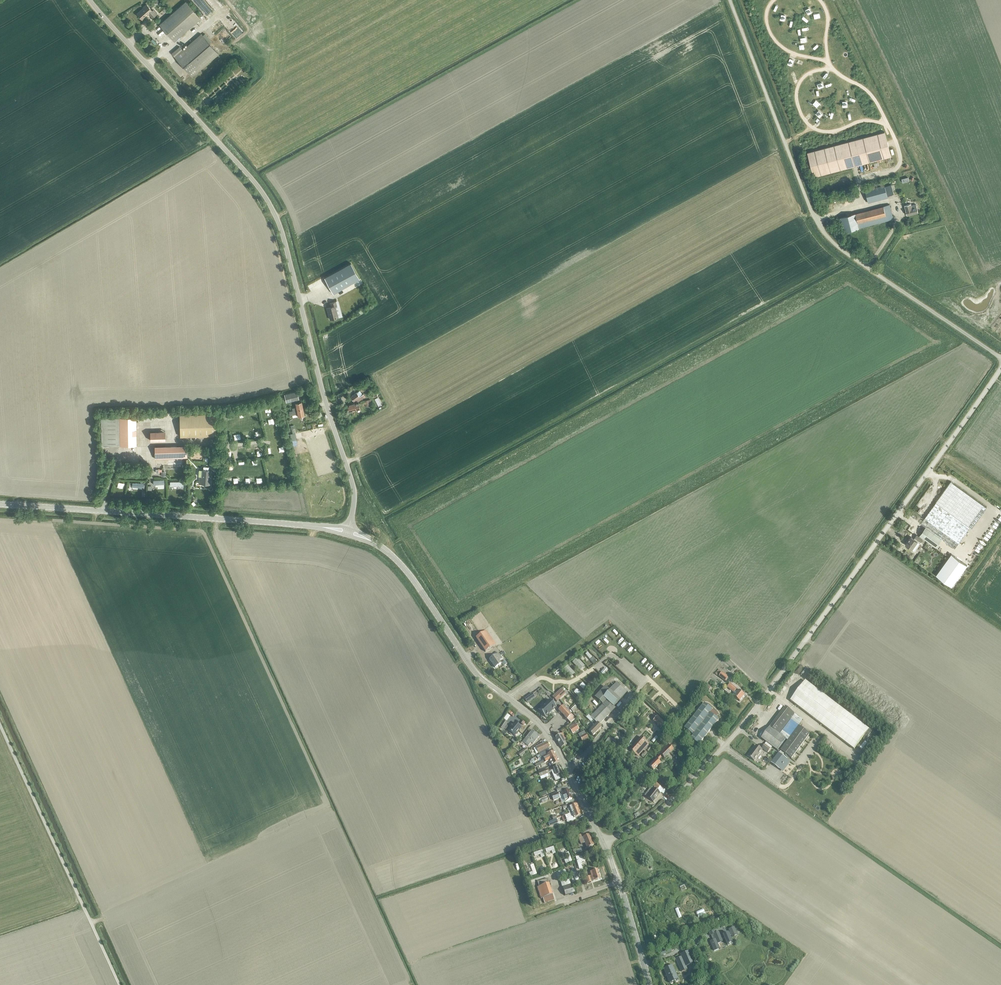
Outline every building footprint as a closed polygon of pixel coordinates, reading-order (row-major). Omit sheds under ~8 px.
[(159,24),(174,41),(201,18),(186,1),(159,24)] [(153,9),(152,11),(146,4),(143,7),(137,13),(142,19),(149,14),(152,17),(156,13),(153,9)] [(201,34),(182,49),(180,46),(172,53),(192,77),(219,54),(201,34)] [(807,152),(814,177),(891,156),(885,132),(807,152)] [(865,192),(868,203),(887,198),(887,197),(893,195),(890,185),(865,192)] [(915,204),(911,206),(911,204),(904,206),(907,216),(918,213),(915,204)] [(840,218),(844,232),(893,220),(889,205),(840,218)] [(323,279),(332,295),(359,280),(350,264),(323,279)] [(326,309),(329,320),(337,318),(334,307),(337,306),(336,302),(329,304),(330,308),(326,309)] [(284,393),(286,401),(299,398),(297,390),(284,393)] [(356,399),(358,401),(364,397),(362,394),(360,390),(350,397),(353,402),(356,399)] [(292,410),(302,408),(301,401),(294,402),(295,407),(291,408),(292,410)] [(348,407),(349,412),(360,409),(359,406),(358,403),(349,405),(349,406),(348,407)] [(179,413),(180,435),(216,434),(215,412),(179,413)] [(101,418),(101,445),(136,444),(136,417),(120,417),(120,418),(101,418)] [(150,431),(150,440),(165,440),(165,431),(150,431)] [(154,446),(155,458),(187,457),(186,444),(154,446)] [(198,483),(210,484),(210,467),(207,467),(207,469),(201,469),(201,475),(198,475),(198,483)] [(165,473),(162,473),(162,469),(156,469),(156,473),(157,475),(157,477),(162,477),(162,476),(165,476),(165,473)] [(970,527),(971,528),(986,507),(951,481),(921,523),(925,527),(919,535),(920,535),(919,536),(917,535),(915,537),(914,539),(911,537),(905,544),(912,549),(918,540),(920,541),(922,539),(922,538),(923,537),(935,546),(941,538),(955,548),(970,527)] [(979,529),(975,535),(979,538),(983,533),(979,529)] [(951,554),(936,575),(951,586),(967,565),(951,554)] [(476,638),(485,652),(496,645),(486,631),(476,638)] [(489,660),(494,669),(501,665),(499,662),(502,660),(498,654),(489,660)] [(719,676),(725,681),(729,677),(722,672),(719,676)] [(790,701),(854,749),(869,729),(805,681),(790,701)] [(603,706),(611,713),(616,708),(614,707),(620,701),(619,700),(627,692),(617,682),(609,690),(605,686),(595,697),(602,704),(602,705),(603,706)] [(734,697),(740,701),(745,695),(730,684),(727,687),(734,693),(732,695),(734,697)] [(552,697),(557,701),(565,693),(561,688),(552,697)] [(538,710),(545,717),(556,707),(549,700),(538,710)] [(710,713),(709,715),(709,714),(712,709),(704,703),(684,728),(692,735),(694,733),(694,734),(691,738),(699,745),(718,719),(710,713)] [(599,726),(611,713),(603,706),(591,718),(599,726)] [(786,706),(761,738),(772,747),(779,752),(787,740),(788,741),(781,750),(791,758),(810,734),(799,726),(803,720),(795,714),(786,706)] [(571,715),(570,716),(562,707),(558,710),(570,724),(575,719),(571,715)] [(498,727),(504,731),(506,728),(505,727),(507,724),(503,721),(498,727)] [(589,733),(593,737),(601,728),(594,721),(592,723),(595,726),(589,733)] [(513,734),(515,736),(521,728),(515,724),(509,731),(510,732),(509,733),(512,735),(513,734)] [(572,734),(578,730),(575,725),(572,727),(571,726),(568,727),(569,729),(568,729),(572,734)] [(568,736),(570,735),(566,729),(560,732),(562,734),(555,737),(561,748),(566,745),(563,741),(565,740),(562,734),(565,732),(568,736)] [(531,742),(533,744),(539,736),(532,730),(523,741),(528,746),(531,742)] [(578,735),(582,742),(588,739),(584,731),(578,735)] [(631,750),(635,754),(645,742),(641,738),(631,750)] [(604,745),(614,752),(618,746),(616,744),(609,739),(604,745)] [(536,747),(538,753),(549,747),(547,742),(536,747)] [(767,753),(772,747),(766,742),(762,749),(767,753)] [(659,754),(664,759),(673,750),(668,745),(659,754)] [(748,756),(754,761),(762,750),(756,746),(748,756)] [(518,754),(520,756),(528,751),(526,748),(518,754)] [(549,750),(537,756),(538,759),(543,757),(544,756),(546,755),(550,753),(549,750)] [(544,756),(543,757),(545,762),(549,760),(556,757),(554,751),(550,753),(546,755),(544,756)] [(779,753),(771,763),(779,769),(787,759),(779,753)] [(649,766),(653,770),(660,763),(658,761),(661,758),(659,756),(649,766)] [(551,763),(549,764),(550,767),(559,762),(556,757),(549,760),(551,763)] [(558,776),(562,774),(559,767),(553,769),(553,770),(549,771),(550,773),(552,772),(554,777),(555,778),(558,777),(558,776)] [(661,792),(663,794),(666,791),(660,787),(655,782),(652,786),(654,787),(646,796),(653,802),(660,793),(661,792)] [(562,793),(565,802),(572,799),(568,791),(562,793)] [(551,795),(553,801),(560,798),(557,792),(551,795)] [(569,814),(579,810),(577,804),(569,808),(568,808),(567,809),(569,814)] [(562,816),(561,817),(563,822),(566,820),(570,822),(576,819),(575,817),(581,815),(579,810),(569,814),(567,815),(562,816)] [(589,835),(585,836),(583,833),(577,835),(581,844),(584,842),(586,848),(587,847),(588,848),(589,847),(594,845),(589,835)] [(583,856),(580,857),(579,856),(576,857),(579,869),(582,868),(581,863),(582,863),(582,861),(585,860),(583,856)] [(585,885),(600,880),(597,871),(590,873),(592,877),(586,879),(585,876),(582,876),(585,885)] [(544,903),(554,900),(548,879),(538,882),(539,887),(537,888),(540,900),(543,899),(544,903)] [(561,882),(565,897),(574,894),(570,880),(561,882)] [(714,931),(709,933),(710,936),(711,935),(713,940),(710,941),(714,951),(720,949),(717,944),(723,941),(722,939),(724,938),(727,945),(733,942),(730,936),(731,935),(732,937),(737,934),(734,927),(729,929),(730,933),(729,933),(728,933),(720,936),(719,932),(715,933),(714,931)] [(695,962),(689,949),(679,953),(681,956),(676,958),(682,971),(688,968),(686,965),(695,962)] [(672,965),(663,969),(670,983),(678,979),(672,965)]
